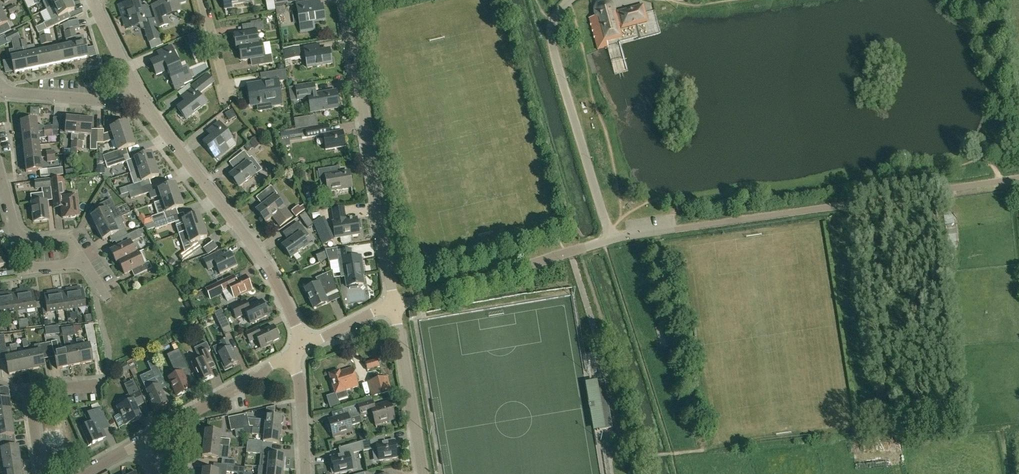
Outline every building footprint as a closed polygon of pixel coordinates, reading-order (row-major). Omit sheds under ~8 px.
[(44,1),(43,2),(46,9),(66,0),(43,0),(44,1)] [(72,0),(66,0),(46,9),(49,15),(56,12),(58,17),(74,9),(73,6),(75,6),(72,0)] [(140,24),(141,27),(148,31),(151,40),(148,41),(149,41),(151,41),(153,48),(151,48),(151,49),(163,44),(155,18),(151,19),(147,6),(141,8),(138,0),(135,0),(118,5),(122,17),(128,15),(132,26),(140,24)] [(168,24),(166,16),(180,12),(176,0),(159,0),(160,2),(152,5),(160,27),(168,24)] [(315,31),(314,21),(324,20),(321,6),(311,8),(310,1),(297,4),(300,24),(301,33),(315,31)] [(275,4),(275,7),(277,14),(285,13),(284,3),(275,4)] [(589,18),(598,50),(608,47),(605,37),(617,34),(616,28),(621,27),(622,28),(638,24),(647,22),(645,13),(643,5),(617,12),(618,14),(612,15),(611,8),(609,6),(607,4),(599,6),(598,9),(598,12),(599,16),(589,18)] [(10,14),(17,10),(15,5),(7,9),(10,14)] [(47,29),(59,24),(56,18),(44,23),(47,29)] [(72,44),(75,60),(88,58),(83,35),(77,37),(75,30),(80,29),(78,20),(68,22),(67,22),(69,31),(71,38),(72,44)] [(236,47),(239,47),(257,44),(255,32),(264,30),(263,21),(249,23),(250,32),(234,34),(236,47)] [(47,29),(44,23),(35,28),(38,33),(47,29)] [(195,54),(203,51),(198,39),(202,38),(198,30),(187,35),(195,54)] [(7,42),(19,37),(16,32),(5,37),(7,42)] [(63,63),(75,60),(72,44),(71,38),(66,39),(67,45),(60,47),(63,63)] [(39,68),(35,52),(34,45),(28,46),(26,39),(20,41),(26,70),(39,68)] [(14,73),(26,70),(20,41),(15,42),(16,49),(9,51),(14,73)] [(257,44),(239,47),(241,59),(257,57),(259,65),(273,63),(271,54),(265,55),(263,43),(260,43),(257,44)] [(319,51),(318,45),(304,47),(307,67),(331,64),(329,50),(319,51)] [(181,71),(171,46),(157,52),(160,57),(151,61),(156,75),(167,70),(175,90),(184,86),(184,84),(192,81),(187,68),(181,71)] [(285,60),(301,57),(299,46),(283,49),(285,60)] [(51,65),(63,63),(60,47),(48,49),(51,65)] [(39,68),(51,65),(48,49),(35,52),(39,68)] [(262,83),(248,85),(251,106),(270,103),(271,105),(280,104),(277,81),(287,79),(285,70),(267,73),(268,82),(262,83)] [(186,118),(205,104),(198,94),(213,82),(207,74),(193,85),(194,86),(181,96),(185,101),(178,107),(186,118)] [(297,100),(308,98),(311,112),(323,110),(338,108),(338,104),(336,90),(320,93),(320,95),(316,96),(316,93),(314,83),(299,86),(295,86),(297,100)] [(232,109),(225,113),(229,120),(236,116),(232,109)] [(20,121),(22,134),(52,131),(51,125),(43,126),(43,125),(37,126),(36,119),(31,120),(31,118),(29,117),(24,118),(23,119),(23,121),(20,121)] [(76,148),(79,118),(66,117),(66,122),(61,122),(60,133),(65,133),(71,134),(71,140),(72,140),(71,148),(76,148)] [(90,136),(92,119),(79,118),(76,148),(82,149),(82,141),(84,142),(84,135),(90,136)] [(295,121),(296,129),(308,128),(307,119),(295,121)] [(114,139),(131,133),(127,122),(110,128),(111,132),(104,134),(104,129),(97,129),(97,138),(97,143),(103,143),(114,139)] [(216,158),(228,149),(224,144),(231,138),(219,122),(207,131),(211,136),(204,142),(216,158)] [(330,133),(328,124),(308,128),(296,129),(275,132),(281,147),(290,145),(290,140),(293,140),(293,139),(302,138),(307,137),(307,138),(323,135),(326,150),(334,148),(333,147),(345,145),(342,131),(330,133)] [(58,136),(57,130),(53,131),(52,131),(22,134),(23,146),(39,144),(39,139),(45,138),(44,137),(53,136),(58,136)] [(118,151),(135,145),(131,133),(114,139),(118,151)] [(262,143),(256,136),(249,142),(254,149),(262,143)] [(25,159),(41,157),(39,144),(23,146),(25,159)] [(238,187),(256,173),(247,162),(251,159),(244,151),(229,162),(235,170),(229,175),(238,187)] [(105,162),(117,157),(115,152),(103,156),(105,162)] [(130,173),(155,164),(151,152),(126,161),(130,173)] [(42,170),(41,157),(25,159),(26,172),(40,170),(40,177),(52,176),(51,169),(42,170)] [(107,167),(119,163),(117,157),(105,162),(107,167)] [(141,188),(139,182),(159,176),(155,164),(130,173),(134,184),(127,186),(119,189),(121,195),(141,188)] [(340,173),(339,166),(318,170),(319,172),(316,172),(317,179),(320,179),(321,185),(327,184),(328,191),(352,188),(349,171),(340,173)] [(62,167),(51,169),(52,176),(63,175),(62,167)] [(36,188),(51,186),(50,179),(35,181),(36,188)] [(179,195),(175,184),(158,189),(149,192),(151,199),(160,196),(162,200),(162,201),(179,195)] [(64,198),(63,185),(52,187),(53,200),(61,199),(63,218),(79,216),(76,196),(64,198)] [(292,217),(275,195),(277,194),(271,186),(256,197),(260,203),(261,202),(263,204),(256,210),(265,222),(274,214),(282,224),(292,217)] [(131,198),(143,194),(141,188),(121,195),(119,196),(121,198),(130,195),(131,198)] [(183,206),(179,195),(162,201),(162,200),(153,203),(157,215),(151,217),(153,223),(165,219),(163,213),(183,206)] [(116,209),(111,199),(99,204),(102,211),(91,216),(97,228),(121,216),(117,208),(116,209)] [(34,222),(49,220),(46,201),(32,202),(34,222)] [(306,208),(303,204),(300,207),(298,205),(291,210),(296,216),(306,208)] [(357,220),(356,218),(343,220),(342,215),(345,215),(344,208),(333,210),(335,221),(333,222),(335,238),(340,237),(341,243),(343,244),(350,243),(351,241),(350,235),(359,234),(358,225),(361,225),(360,220),(357,220)] [(306,212),(300,216),(308,228),(314,224),(306,212)] [(179,234),(203,226),(199,214),(176,222),(177,225),(176,225),(179,234)] [(128,235),(123,224),(124,223),(121,216),(97,228),(102,240),(114,234),(117,241),(123,238),(128,235)] [(314,224),(318,233),(329,228),(325,217),(313,222),(314,224)] [(155,229),(167,224),(165,219),(153,223),(144,226),(147,230),(154,228),(155,229)] [(298,222),(288,229),(282,233),(288,241),(282,245),(291,258),(309,245),(300,233),(304,231),(298,222)] [(190,243),(207,237),(203,226),(179,234),(182,244),(189,242),(190,243)] [(139,230),(128,235),(123,238),(125,244),(130,241),(130,242),(142,236),(139,230)] [(117,263),(119,262),(136,254),(130,242),(130,241),(125,244),(123,238),(117,241),(120,246),(111,251),(117,263)] [(208,254),(217,247),(213,242),(204,248),(208,254)] [(183,261),(193,253),(189,248),(179,256),(183,261)] [(363,284),(361,266),(362,266),(361,256),(352,257),(351,250),(337,252),(339,265),(343,264),(347,286),(349,286),(349,288),(358,287),(358,285),(363,284)] [(221,251),(216,253),(203,260),(208,270),(216,266),(220,274),(236,266),(230,253),(223,257),(221,251)] [(316,255),(319,262),(327,259),(324,251),(316,255)] [(143,265),(138,253),(136,254),(119,262),(125,274),(138,268),(141,274),(152,268),(149,262),(143,265)] [(172,266),(175,261),(170,257),(167,262),(172,266)] [(167,266),(160,271),(163,275),(170,271),(167,266)] [(331,272),(329,267),(325,269),(327,274),(316,279),(317,279),(318,283),(305,289),(313,309),(327,303),(324,296),(338,290),(332,272),(331,272)] [(246,278),(245,277),(228,285),(226,280),(205,289),(211,300),(223,294),(227,301),(251,289),(248,283),(250,282),(248,278),(246,278)] [(80,289),(79,286),(73,288),(76,308),(86,306),(83,289),(80,289)] [(31,290),(30,288),(23,289),(26,309),(36,308),(35,302),(33,290),(31,290)] [(67,310),(76,308),(73,288),(66,289),(66,291),(64,292),(67,310)] [(17,311),(26,309),(23,289),(16,290),(17,292),(14,293),(17,311)] [(61,292),(61,289),(54,291),(57,311),(67,310),(64,292),(61,292)] [(12,293),(11,291),(4,292),(7,312),(17,311),(14,293),(12,293)] [(57,311),(54,291),(47,292),(47,294),(45,295),(46,305),(48,313),(57,311)] [(248,307),(245,300),(231,307),(236,318),(246,313),(251,323),(268,315),(262,301),(248,307)] [(226,334),(232,331),(221,309),(214,312),(224,333),(226,334)] [(88,341),(94,339),(91,325),(85,325),(88,341)] [(279,338),(273,326),(259,333),(257,327),(246,332),(250,342),(257,338),(262,348),(272,343),(272,342),(279,338)] [(67,335),(65,327),(61,328),(62,336),(63,336),(65,344),(66,349),(70,366),(81,363),(78,347),(77,347),(70,349),(67,335)] [(667,344),(672,342),(669,328),(664,329),(666,336),(665,336),(667,344)] [(83,346),(81,338),(76,339),(77,347),(78,347),(81,363),(93,361),(93,360),(95,359),(94,354),(92,354),(90,345),(83,346)] [(219,353),(224,363),(221,364),(225,371),(232,367),(231,365),(238,362),(226,338),(220,341),(225,350),(219,353)] [(59,351),(57,341),(46,343),(49,358),(55,356),(57,368),(70,366),(66,349),(59,351)] [(201,382),(213,377),(208,367),(214,364),(208,351),(210,350),(206,342),(200,345),(203,352),(199,353),(201,357),(191,361),(201,382)] [(49,358),(46,343),(40,344),(34,345),(35,351),(29,353),(33,369),(45,366),(43,359),(49,358)] [(589,354),(591,364),(595,363),(597,371),(606,369),(601,351),(589,354)] [(21,371),(33,369),(29,353),(18,355),(21,371)] [(21,371),(18,355),(5,357),(6,359),(9,374),(21,371)] [(177,396),(190,390),(185,377),(191,374),(183,357),(176,360),(179,366),(174,369),(177,373),(169,377),(177,396)] [(379,366),(377,359),(377,358),(364,362),(367,371),(380,367),(379,366)] [(119,375),(130,369),(126,363),(116,369),(119,375)] [(155,409),(167,403),(157,380),(163,378),(156,365),(150,368),(154,378),(143,383),(155,409)] [(358,385),(352,367),(340,371),(339,370),(329,373),(337,401),(339,400),(348,397),(346,389),(358,385)] [(372,397),(391,391),(387,376),(367,381),(372,397)] [(597,430),(612,427),(604,379),(595,381),(589,382),(597,430)] [(135,406),(143,403),(137,391),(133,381),(124,385),(128,395),(122,398),(125,404),(118,407),(120,413),(114,416),(119,427),(125,424),(141,418),(135,406)] [(10,410),(9,398),(1,399),(0,394),(0,412),(10,410)] [(339,400),(337,401),(328,403),(330,409),(340,406),(339,400)] [(374,407),(372,401),(360,404),(357,405),(360,415),(372,412),(375,423),(394,417),(390,402),(374,407)] [(89,445),(106,437),(99,423),(106,419),(101,408),(98,402),(90,406),(93,411),(85,415),(89,424),(85,426),(88,432),(84,434),(89,445)] [(328,421),(329,424),(327,425),(329,433),(332,432),(333,435),(352,430),(349,419),(360,415),(357,405),(342,409),(344,416),(328,421)] [(12,422),(10,410),(0,412),(0,424),(12,422)] [(247,413),(246,414),(235,416),(237,429),(244,428),(249,426),(248,419),(247,413)] [(253,419),(252,427),(259,428),(280,430),(281,424),(283,422),(283,417),(282,415),(274,415),(274,417),(265,416),(265,420),(253,419)] [(237,429),(235,416),(229,417),(228,417),(231,430),(234,430),(236,437),(243,436),(244,428),(237,429)] [(7,441),(6,435),(14,434),(12,422),(0,424),(0,443),(7,441)] [(259,428),(252,427),(252,434),(264,435),(263,441),(263,442),(272,442),(279,443),(280,430),(259,428)] [(229,446),(230,440),(220,439),(221,432),(205,430),(204,443),(229,446)] [(378,443),(377,437),(383,436),(383,435),(367,440),(360,441),(362,450),(373,448),(374,455),(377,455),(378,460),(384,459),(384,460),(391,459),(391,458),(397,457),(397,456),(399,456),(397,448),(395,448),(394,440),(378,443)] [(889,450),(889,439),(863,440),(864,452),(889,450)] [(7,441),(0,443),(0,461),(3,461),(3,460),(20,458),(18,446),(8,447),(7,441)] [(362,450),(360,441),(338,448),(344,447),(346,453),(330,456),(332,464),(330,465),(332,473),(334,472),(334,473),(340,472),(340,473),(347,471),(347,470),(352,469),(351,464),(355,463),(352,452),(362,450)] [(235,466),(235,459),(228,459),(229,446),(204,443),(202,456),(222,458),(222,464),(235,466)] [(268,454),(267,467),(283,468),(284,456),(271,454),(268,454)] [(20,463),(20,458),(3,460),(3,461),(4,472),(21,470),(21,469),(23,469),(22,463),(20,463)] [(245,467),(235,466),(222,464),(221,471),(240,473),(244,473),(245,467)] [(266,473),(282,473),(283,468),(267,467),(260,466),(259,466),(255,466),(254,472),(258,472),(266,473)]
